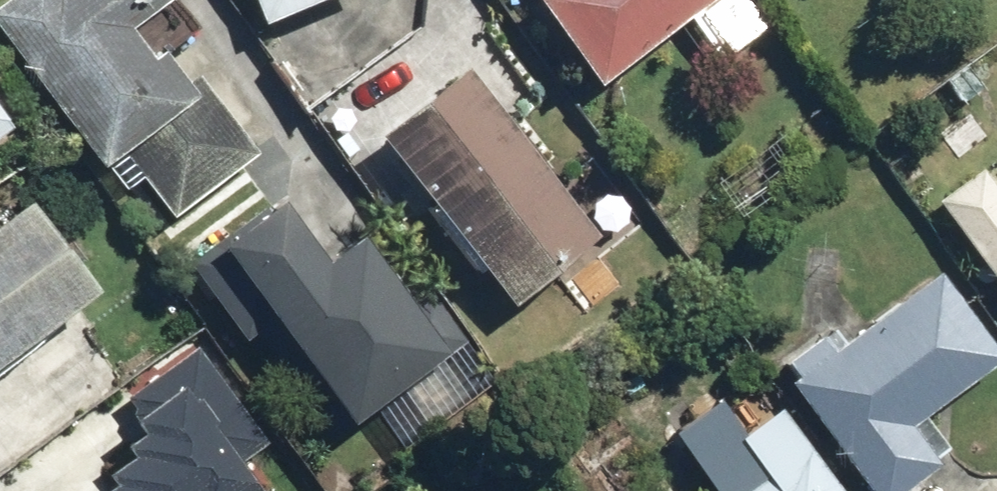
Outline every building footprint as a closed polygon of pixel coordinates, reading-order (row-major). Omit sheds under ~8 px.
[(0,10),(0,41),(102,170),(120,156),(167,216),(252,150),(195,77),(185,86),(161,56),(199,27),(178,0),(12,0),(0,10)] [(254,23),(314,0),(245,0),(254,23)] [(590,88),(686,21),(716,64),(764,30),(744,0),(529,0),(590,88)] [(602,241),(456,59),(372,126),(519,308),(602,241)] [(981,169),(933,205),(996,294),(996,191),(981,169)] [(26,200),(0,219),(0,370),(98,296),(26,200)] [(275,207),(201,277),(333,436),(444,344),(356,237),(323,265),(275,207)] [(782,384),(865,490),(894,490),(945,452),(924,425),(996,368),(996,353),(936,274),(845,346),(831,328),(784,364),(793,375),(782,384)] [(308,481),(193,337),(115,399),(129,416),(106,434),(122,454),(93,477),(104,490),(102,490),(295,490),(308,481)] [(775,404),(688,467),(705,490),(837,490),(775,404)]
